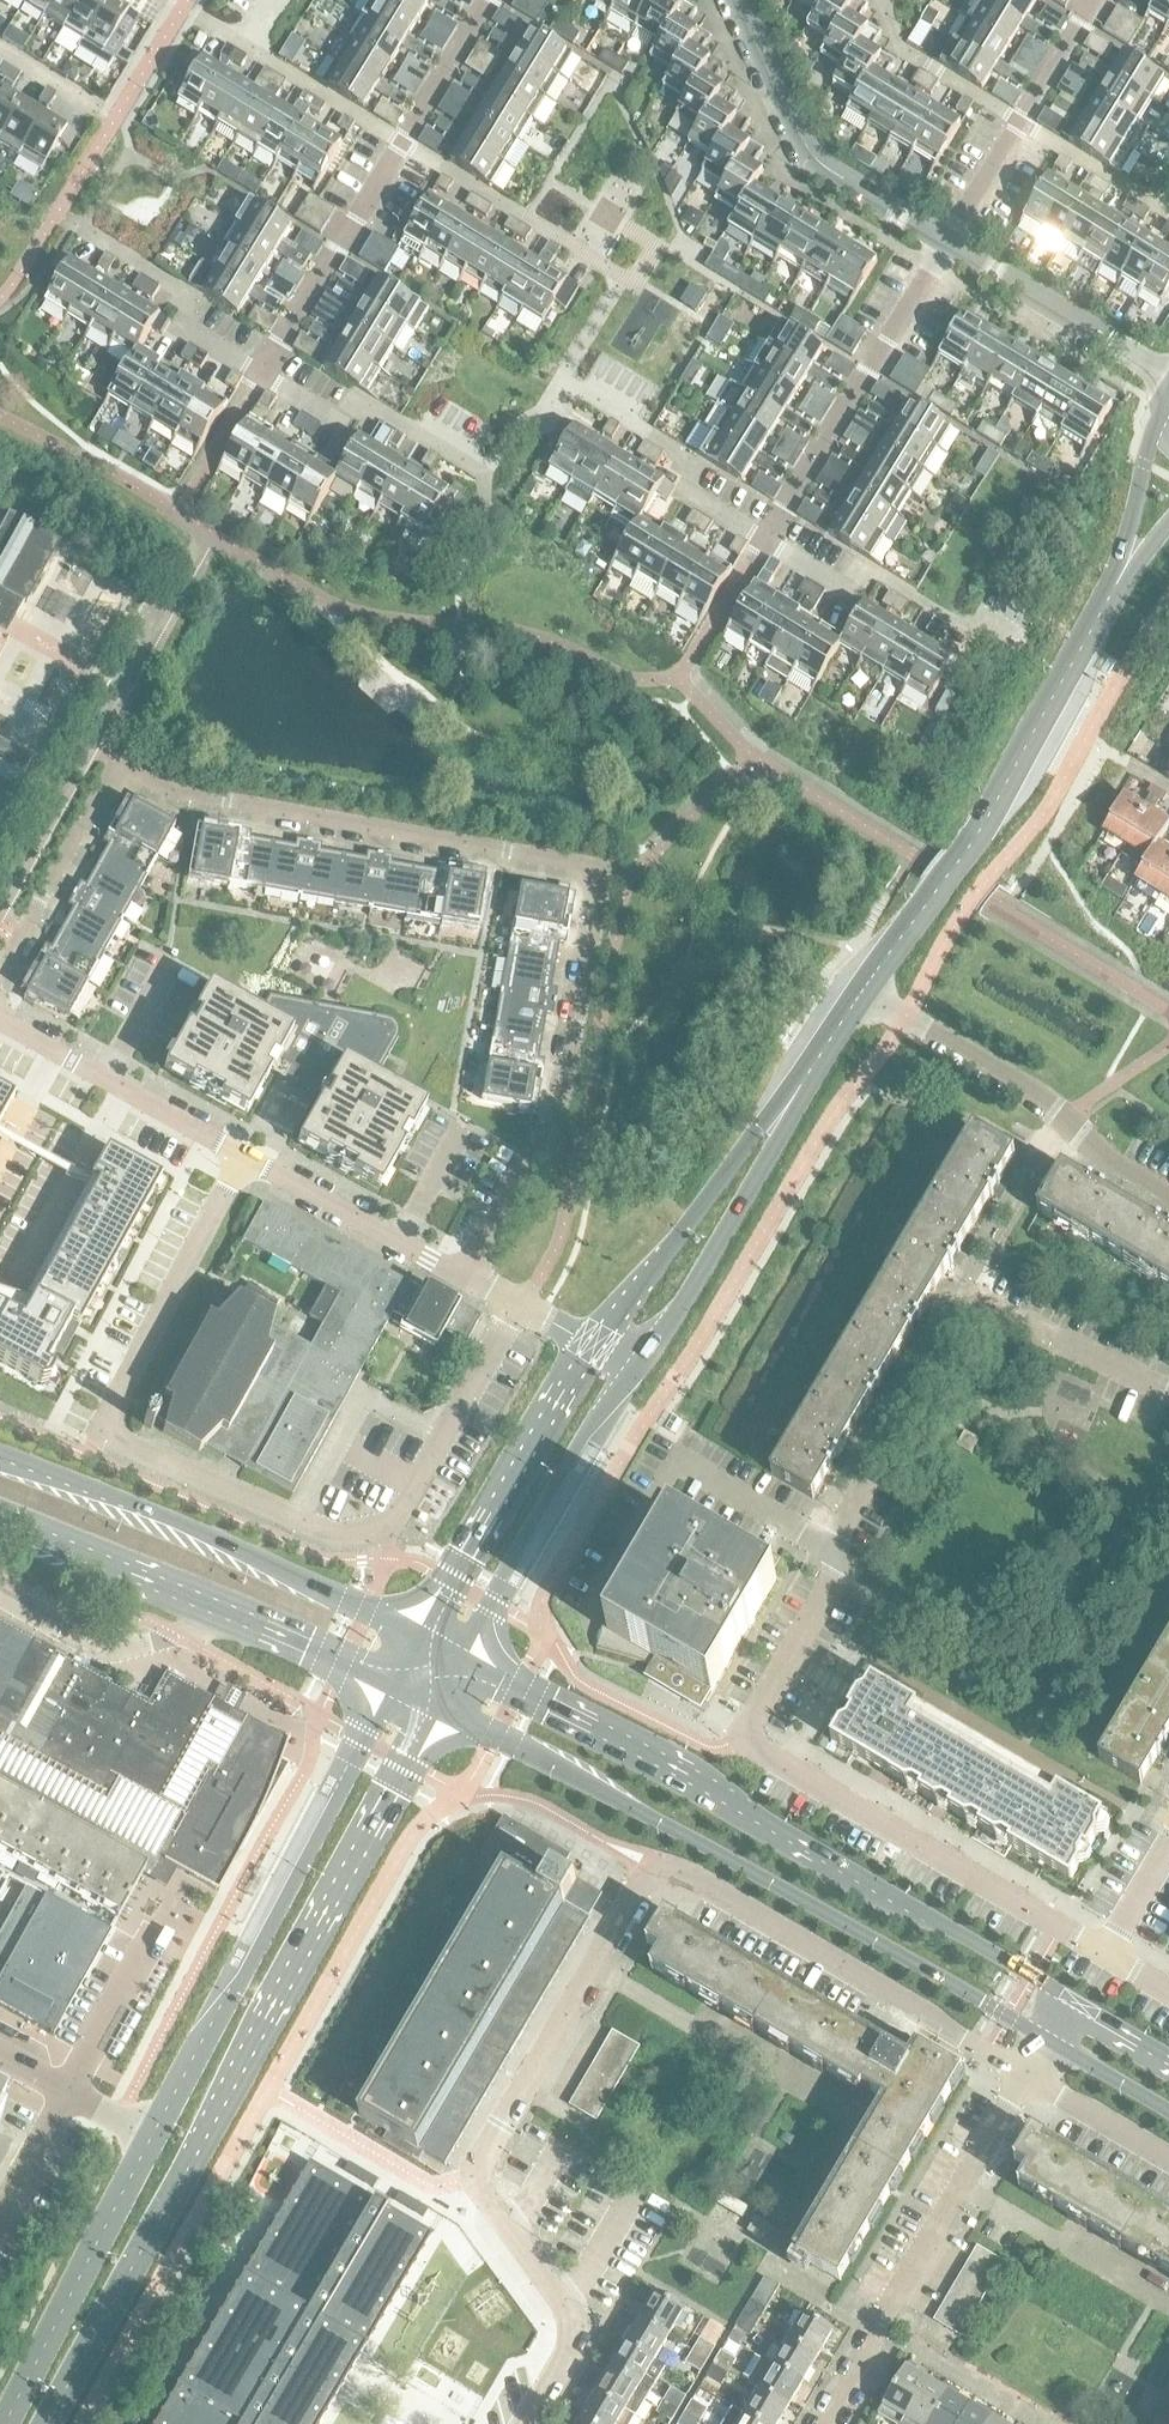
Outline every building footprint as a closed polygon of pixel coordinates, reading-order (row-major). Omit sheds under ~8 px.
[(42,15),(52,0),(25,0),(23,3),(42,15)] [(42,15),(62,27),(79,0),(52,0),(42,15)] [(81,40),(106,0),(79,0),(62,27),(81,40)] [(110,0),(106,0),(81,40),(102,52),(119,24),(130,31),(138,17),(110,0)] [(387,0),(373,0),(363,16),(403,41),(406,36),(408,37),(418,19),(387,0)] [(418,19),(429,2),(442,10),(448,1),(447,0),(387,0),(418,19)] [(545,10),(529,0),(516,0),(512,6),(537,22),(545,10)] [(545,10),(551,0),(529,0),(545,10)] [(597,4),(594,8),(608,16),(610,12),(618,0),(591,0),(597,4)] [(635,27),(651,0),(618,0),(610,12),(635,27)] [(652,52),(662,36),(663,36),(685,1),(683,0),(651,0),(635,27),(653,38),(646,49),(652,52)] [(816,10),(822,0),(800,0),(816,10)] [(816,10),(807,25),(829,38),(853,0),(822,0),(816,10)] [(829,38),(820,53),(842,66),(868,26),(859,20),(868,5),(859,0),(853,0),(829,38)] [(968,18),(1009,44),(1020,26),(1033,35),(1039,25),(1026,17),(1025,16),(1022,21),(988,0),(980,0),(968,18)] [(1036,0),(988,0),(1022,21),(1025,16),(1026,17),(1036,0)] [(1168,23),(1168,0),(1156,0),(1149,11),(1168,23)] [(448,1),(442,10),(456,18),(462,9),(448,1)] [(650,56),(672,70),(673,70),(698,29),(689,24),(698,9),(685,1),(663,36),(662,36),(652,52),(650,56)] [(1118,6),(1111,18),(1136,34),(1144,22),(1118,6)] [(421,45),(408,37),(406,36),(403,41),(363,16),(350,38),(391,63),(402,46),(415,54),(421,45)] [(968,18),(955,41),(995,65),(998,60),(999,61),(1009,44),(968,18)] [(1129,47),(1136,34),(1111,18),(1103,31),(1129,47)] [(556,19),(550,30),(561,37),(568,26),(556,19)] [(1047,43),(1053,34),(1039,25),(1033,35),(1047,43)] [(580,33),(568,26),(561,37),(573,44),(580,33)] [(881,34),(868,26),(842,66),(833,81),(855,95),(881,54),(872,48),(881,34)] [(560,75),(574,53),(533,27),(521,46),(508,37),(502,47),(516,55),(517,56),(520,51),(560,75)] [(508,37),(494,29),(488,38),(502,47),(508,37)] [(711,37),(698,29),(673,70),(672,70),(663,84),(685,98),(686,98),(711,58),(702,52),(711,37)] [(20,33),(13,45),(21,50),(28,38),(20,33)] [(350,38),(336,60),(376,85),(379,80),(380,81),(391,63),(350,38)] [(1134,40),(1130,47),(1143,55),(1147,48),(1134,40)] [(610,67),(617,56),(616,55),(621,48),(610,41),(599,60),(610,67)] [(955,41),(941,63),(982,89),(993,70),(1006,79),(1012,69),(999,61),(998,60),(995,65),(955,41)] [(421,45),(415,54),(429,63),(435,53),(421,45)] [(248,56),(237,49),(230,60),(241,67),(248,56)] [(224,70),(204,58),(193,51),(185,65),(196,71),(179,99),(199,111),(224,70)] [(517,56),(516,55),(505,72),(546,97),(560,75),(520,51),(517,56)] [(1113,70),(1099,62),(1093,71),(1107,80),(1108,80),(1111,76),(1151,100),(1165,77),(1124,52),(1113,70)] [(1080,63),(1093,71),(1099,62),(1085,53),(1080,63)] [(846,109),(869,123),(894,82),(885,77),(894,62),(881,54),(855,95),(846,109)] [(610,67),(622,74),(629,63),(617,56),(610,67)] [(724,65),(711,58),(686,98),(685,98),(676,113),(698,126),(699,127),(724,86),(715,80),(724,65)] [(11,66),(1,60),(0,63),(0,78),(3,80),(11,66)] [(322,83),(364,108),(375,90),(388,98),(394,89),(380,81),(379,80),(376,85),(336,60),(322,83)] [(70,64),(63,76),(81,87),(88,75),(70,64)] [(21,101),(8,93),(21,72),(11,66),(3,80),(0,85),(0,134),(21,101)] [(219,123),(238,135),(264,94),(270,84),(276,73),(266,67),(253,88),(244,82),(219,123)] [(911,82),(921,88),(929,74),(919,69),(911,82)] [(1026,78),(1012,69),(1006,79),(1020,87),(1026,78)] [(244,82),(224,70),(199,111),(219,123),(244,82)] [(532,120),(546,97),(505,72),(494,90),(481,81),(475,91),(489,99),(490,100),(493,95),(532,120)] [(287,80),(276,73),(270,84),(280,91),(287,80)] [(461,82),(475,91),(481,81),(467,73),(461,82)] [(929,74),(921,88),(931,94),(939,81),(929,74)] [(1151,100),(1111,76),(1108,80),(1107,80),(1096,97),(1137,122),(1151,100)] [(869,123),(891,137),(916,95),(894,82),(869,123)] [(699,127),(698,126),(689,141),(711,154),(712,155),(737,114),(728,108),(737,93),(724,86),(699,127)] [(47,107),(56,93),(46,87),(37,101),(47,107)] [(394,89),(388,98),(402,107),(408,97),(394,89)] [(258,147),(278,159),(303,118),(309,108),(316,97),(305,91),(292,112),(283,106),(258,147)] [(283,106),(264,94),(238,135),(258,147),(283,106)] [(532,120),(493,95),(490,100),(489,99),(478,116),(519,142),(532,120)] [(891,137),(913,150),(938,109),(916,95),(891,137)] [(974,102),(964,96),(956,109),(966,115),(974,102)] [(326,104),(316,97),(309,108),(320,115),(326,104)] [(1137,123),(1137,122),(1096,97),(1086,114),(1072,106),(1066,116),(1080,124),(1081,125),(1084,120),(1124,144),(1123,146),(1134,152),(1148,129),(1137,123)] [(1053,107),(1066,116),(1072,106),(1058,98),(1053,107)] [(18,155),(43,114),(47,107),(37,101),(33,108),(21,101),(0,134),(0,144),(18,155)] [(961,123),(938,109),(913,150),(936,164),(961,123)] [(150,111),(143,124),(155,131),(160,124),(158,116),(150,111)] [(76,134),(43,114),(18,155),(40,169),(57,141),(67,148),(76,134)] [(702,169),(724,183),(750,142),(741,136),(750,122),(737,114),(712,155),(711,154),(702,169)] [(356,122),(344,115),(337,126),(349,133),(356,122)] [(463,144),(466,139),(505,164),(519,142),(478,116),(467,134),(454,126),(448,135),(462,143),(463,144)] [(434,126),(448,135),(454,126),(440,117),(434,126)] [(323,130),(303,118),(278,159),(297,171),(323,130)] [(1124,144),(1084,120),(1081,125),(1080,124),(1069,142),(1110,167),(1123,146),(1124,144)] [(323,130),(297,171),(318,184),(343,143),(323,130)] [(463,144),(462,143),(451,161),(492,186),(505,164),(466,139),(463,144)] [(763,150),(750,142),(724,183),(715,197),(737,211),(754,185),(763,170),(754,164),(763,150)] [(1072,162),(1061,155),(1054,166),(1065,173),(1072,162)] [(671,198),(677,188),(682,178),(661,165),(658,170),(671,198)] [(1101,179),(1090,173),(1083,184),(1094,191),(1101,179)] [(454,182),(442,175),(436,186),(447,193),(454,182)] [(1048,175),(1023,216),(1044,229),(1069,188),(1048,175)] [(1094,191),(1063,241),(1083,253),(1108,212),(1098,206),(1103,196),(1105,197),(1111,186),(1101,179),(1094,191)] [(1069,188),(1044,229),(1063,241),(1094,191),(1083,184),(1078,193),(1069,188)] [(744,227),(757,235),(779,200),(754,185),(737,211),(728,225),(741,233),(744,227)] [(310,193),(303,205),(328,221),(336,209),(319,198),(310,193)] [(465,204),(476,210),(482,199),(472,193),(465,204)] [(405,237),(425,249),(450,208),(430,196),(405,237)] [(1140,203),(1129,197),(1123,208),(1133,214),(1140,203)] [(280,242),(282,243),(293,225),(251,199),(238,222),(278,246),(280,242)] [(486,217),(493,206),(482,199),(476,210),(486,217)] [(803,215),(779,200),(757,235),(753,241),(778,256),(803,215)] [(1140,203),(1133,214),(1144,221),(1151,210),(1140,203)] [(328,221),(303,205),(295,218),(321,234),(328,221)] [(682,221),(687,233),(692,237),(704,214),(690,206),(682,221)] [(425,249),(444,261),(470,220),(450,208),(425,249)] [(1083,253),(1102,265),(1127,224),(1108,212),(1083,253)] [(828,230),(803,215),(778,256),(802,271),(828,230)] [(504,228),(515,234),(522,223),(511,217),(504,228)] [(444,261),(464,273),(489,232),(470,220),(444,261)] [(224,244),(265,269),(276,252),(289,260),(295,251),(282,243),(280,242),(278,246),(238,222),(224,244)] [(522,223),(515,234),(526,241),(532,230),(522,223)] [(1147,236),(1127,224),(1102,265),(1122,277),(1147,236)] [(802,271),(827,286),(852,245),(828,230),(802,271)] [(174,232),(169,240),(179,246),(184,238),(174,232)] [(374,232),(366,244),(392,260),(400,247),(374,232)] [(464,273),(484,285),(509,244),(489,232),(464,273)] [(1166,248),(1147,236),(1122,277),(1141,290),(1166,248)] [(561,247),(550,241),(543,252),(554,258),(561,247)] [(254,286),(255,287),(265,269),(224,244),(211,266),(251,291),(254,286)] [(385,273),(392,260),(366,244),(359,257),(385,273)] [(503,297),(528,256),(509,244),(484,285),(503,297)] [(877,260),(852,245),(827,286),(852,301),(877,260)] [(297,246),(295,251),(289,260),(303,268),(311,255),(297,246)] [(1141,290),(1161,302),(1168,290),(1168,250),(1166,248),(1141,290)] [(108,272),(116,259),(106,252),(98,266),(108,272)] [(46,301),(68,315),(94,274),(61,253),(52,267),(63,273),(46,301)] [(722,261),(710,254),(704,265),(715,272),(722,261)] [(503,297),(523,309),(548,268),(528,256),(503,297)] [(238,314),(249,296),(262,304),(268,295),(255,287),(254,286),(251,291),(211,266),(203,261),(189,284),(238,314)] [(548,268),(523,309),(543,322),(554,303),(564,310),(578,287),(548,268)] [(116,287),(94,274),(68,315),(90,328),(116,287)] [(150,280),(141,274),(132,287),(142,293),(150,280)] [(367,301),(407,325),(414,330),(428,307),(380,278),(369,296),(355,288),(350,297),(363,305),(364,306),(367,301)] [(748,278),(742,289),(753,296),(760,285),(748,278)] [(342,279),(336,288),(350,297),(355,288),(342,279)] [(150,280),(142,293),(152,299),(160,286),(150,280)] [(695,309),(694,310),(695,311),(706,293),(705,293),(705,294),(693,287),(694,286),(693,285),(682,303),(683,303),(684,302),(695,309)] [(772,292),(760,285),(753,296),(765,303),(772,292)] [(138,301),(116,287),(90,328),(112,342),(138,301)] [(268,295),(262,304),(276,313),(282,303),(268,295)] [(112,342),(134,355),(140,348),(152,328),(160,315),(138,301),(112,342)] [(352,322),(393,348),(407,325),(367,301),(364,306),(363,305),(352,322)] [(797,308),(791,319),(802,326),(809,315),(797,308)] [(812,310),(809,315),(802,326),(814,333),(821,322),(820,321),(822,316),(812,310)] [(964,313),(939,355),(964,370),(989,329),(964,313)] [(171,321),(160,315),(152,328),(162,334),(171,321)] [(842,315),(834,328),(860,343),(867,331),(842,315)] [(328,332),(323,341),(336,349),(337,350),(340,345),(380,370),(393,348),(352,322),(342,340),(328,332)] [(812,364),(813,365),(824,347),(783,322),(769,345),(809,369),(812,364)] [(328,332),(314,323),(309,332),(323,341),(328,332)] [(860,343),(834,328),(826,340),(852,356),(860,343)] [(1014,344),(989,329),(964,370),(961,375),(973,382),(976,377),(988,385),(1014,344)] [(181,357),(191,363),(199,349),(189,343),(181,357)] [(1038,359),(1014,344),(988,385),(1013,400),(1038,359)] [(325,367),(366,392),(380,370),(340,345),(337,350),(336,349),(325,367)] [(825,373),(813,365),(812,364),(809,369),(769,345),(755,367),(796,392),(807,375),(820,382),(825,373)] [(110,395),(132,409),(161,361),(140,348),(134,355),(110,395)] [(199,349),(191,363),(201,369),(209,355),(199,349)] [(905,354),(897,366),(923,383),(931,370),(905,354)] [(1063,374),(1038,359),(1013,400),(1037,415),(1063,374)] [(161,361),(132,409),(154,422),(183,375),(161,361)] [(923,383),(897,366),(890,379),(915,395),(923,383)] [(796,392),(755,367),(742,389),(782,413),(784,409),(786,409),(796,392)] [(244,376),(239,373),(233,370),(225,383),(236,390),(244,376)] [(825,373),(820,382),(834,391),(840,382),(825,373)] [(1063,374),(1037,415),(1062,430),(1087,389),(1063,374)] [(154,422),(177,435),(205,388),(183,375),(154,422)] [(205,388),(177,435),(199,449),(228,402),(205,388)] [(784,409),(782,413),(742,389),(728,411),(769,436),(780,419),(792,426),(798,417),(786,409),(784,409)] [(1112,404),(1087,389),(1062,430),(1087,445),(1112,404)] [(269,410),(277,397),(267,390),(259,404),(269,410)] [(934,391),(928,402),(940,410),(946,399),(934,391)] [(958,406),(946,399),(940,410),(951,417),(958,406)] [(938,449),(952,426),(911,401),(900,419),(886,411),(881,420),(894,428),(895,429),(898,424),(938,449)] [(886,411),(872,402),(867,412),(881,420),(886,411)] [(269,410),(259,404),(222,463),(245,477),(274,430),(263,423),(271,411),(269,410)] [(707,428),(714,433),(754,457),(757,453),(759,453),(769,436),(728,411),(721,406),(720,407),(716,408),(706,423),(707,428)] [(303,431),(312,418),(302,412),(294,425),(303,431)] [(798,417),(792,426),(807,435),(813,426),(798,417)] [(313,437),(321,424),(312,418),(303,431),(313,437)] [(620,425),(610,419),(602,432),(612,439),(620,425)] [(565,420),(555,436),(543,455),(553,461),(549,467),(572,481),(565,492),(598,440),(565,420)] [(983,421),(977,432),(989,440),(995,429),(983,421)] [(341,470),(336,478),(358,491),(383,450),(387,443),(396,429),(386,423),(384,426),(380,424),(369,442),(360,436),(359,439),(356,442),(355,445),(353,447),(352,450),(340,470),(341,470)] [(924,471),(938,449),(898,424),(895,429),(894,428),(883,446),(924,471)] [(397,448),(405,435),(396,429),(387,443),(397,448)] [(1007,436),(995,429),(989,440),(1000,447),(1007,436)] [(274,430),(245,477),(267,491),(296,443),(274,430)] [(342,443),(352,450),(360,436),(351,430),(350,430),(345,438),(342,443)] [(757,453),(754,457),(714,433),(701,455),(742,481),(753,463),(765,470),(771,461),(759,453),(757,453)] [(587,506),(594,495),(620,453),(598,440),(565,492),(587,506)] [(655,446),(645,440),(637,454),(646,459),(655,446)] [(296,443),(267,491),(289,504),(318,457),(296,443)] [(655,446),(646,459),(656,466),(664,452),(655,446)] [(840,456),(853,464),(859,455),(845,446),(840,456)] [(873,463),(859,455),(853,464),(867,472),(868,473),(871,468),(911,493),(924,471),(883,446),(873,463)] [(383,450),(358,491),(380,504),(405,463),(383,450)] [(440,456),(430,450),(422,463),(432,469),(440,456)] [(1033,452),(1026,462),(1038,470),(1044,459),(1033,452)] [(620,453),(594,495),(616,508),(642,467),(620,453)] [(318,457),(289,504),(312,518),(336,478),(341,470),(340,470),(318,457)] [(1056,466),(1044,459),(1038,470),(1049,477),(1056,466)] [(786,470),(771,461),(765,470),(780,479),(786,470)] [(405,463),(380,504),(402,518),(427,477),(405,463)] [(656,494),(665,481),(642,467),(616,508),(638,521),(644,515),(656,494)] [(911,493),(871,468),(868,473),(867,472),(856,490),(897,515),(911,493)] [(456,481),(450,491),(427,477),(402,518),(441,542),(450,527),(472,491),(456,481)] [(665,481),(656,494),(667,501),(675,487),(665,481)] [(813,499),(827,508),(832,498),(818,490),(813,499)] [(884,537),(897,515),(856,490),(846,507),(832,498),(827,508),(840,516),(841,517),(844,512),(884,537)] [(703,515),(693,509),(685,523),(695,529),(703,515)] [(9,612),(16,616),(24,601),(26,603),(32,592),(43,571),(60,540),(9,511),(0,528),(0,628),(9,612)] [(884,537),(844,512),(841,517),(840,516),(829,534),(870,559),(884,537)] [(636,575),(665,528),(644,515),(638,521),(614,561),(636,575)] [(703,515),(695,529),(705,535),(713,521),(703,515)] [(665,528),(636,575),(659,589),(687,541),(665,528)] [(748,543),(740,538),(737,536),(729,550),(740,556),(748,543)] [(659,589),(681,602),(710,555),(687,541),(659,589)] [(710,555),(681,602),(703,616),(732,569),(710,555)] [(771,557),(763,571),(773,577),(782,563),(771,557)] [(798,592),(808,598),(816,584),(806,578),(798,592)] [(727,630),(749,644),(778,597),(755,583),(727,630)] [(882,603),(892,609),(900,596),(890,590),(882,603)] [(900,596),(892,609),(901,615),(910,602),(900,596)] [(771,657),(800,610),(778,597),(749,644),(771,657)] [(856,616),(844,637),(841,645),(862,658),(887,617),(864,603),(854,597),(846,610),(856,616)] [(771,657),(793,671),(822,624),(800,610),(771,657)] [(862,658),(884,672),(909,630),(887,617),(862,658)] [(944,623),(934,617),(926,630),(936,636),(944,623)] [(816,685),(841,645),(844,637),(822,624),(793,671),(816,685)] [(884,672),(906,685),(931,644),(909,630),(884,672)] [(931,644),(906,685),(929,699),(946,671),(956,678),(964,664),(931,644)] [(0,814),(32,757),(0,739),(0,814)] [(1147,792),(1150,794),(1160,800),(1163,802),(1167,794),(1152,784),(1147,792)] [(22,997),(33,1003),(36,997),(69,1015),(174,824),(142,806),(145,800),(135,794),(131,801),(125,797),(124,800),(125,800),(118,813),(123,816),(120,822),(114,819),(102,842),(107,845),(85,884),(80,881),(67,904),(72,907),(50,947),(45,944),(32,967),(37,970),(34,976),(29,973),(22,986),(21,985),(20,988),(26,991),(22,997)] [(1148,858),(1157,844),(1158,844),(1168,826),(1168,823),(1152,813),(1160,800),(1150,794),(1142,807),(1147,810),(1126,845),(1148,858)] [(1103,831),(1126,845),(1147,810),(1142,807),(1124,795),(1103,831)] [(193,827),(191,839),(198,840),(192,877),(476,927),(483,890),(490,892),(492,880),(485,879),(486,872),(484,872),(483,872),(469,870),(468,876),(462,875),(463,869),(437,864),(436,870),(391,862),(392,856),(366,852),(365,858),(320,850),(321,844),(295,839),(294,845),(249,837),(250,831),(224,826),(223,833),(217,831),(218,825),(204,823),(204,822),(201,822),(200,828),(193,827)] [(1158,893),(1168,875),(1168,851),(1158,844),(1157,844),(1148,858),(1135,879),(1158,893)] [(1168,899),(1168,875),(1158,893),(1168,899)] [(1105,881),(1101,887),(1108,892),(1112,886),(1114,882),(1107,878),(1105,881)] [(569,886),(557,884),(556,891),(519,885),(480,1099),(517,1105),(516,1112),(527,1114),(529,1107),(535,1109),(536,1106),(535,1106),(538,1092),(532,1091),(533,1084),(539,1085),(544,1059),(538,1058),(546,1013),(552,1014),(557,989),(550,987),(559,943),(565,944),(569,918),(563,917),(564,910),(571,911),(573,897),(574,897),(574,895),(567,894),(569,886)] [(246,1113),(250,1106),(270,1070),(265,1068),(272,1055),(277,1058),(277,1057),(327,1085),(327,1086),(332,1089),(325,1101),(320,1098),(296,1141),(324,1156),(327,1151),(354,1167),(351,1172),(379,1187),(403,1144),(398,1142),(405,1129),(410,1132),(425,1104),(376,1077),(397,1038),(398,1036),(399,1034),(399,1032),(399,1029),(398,1027),(398,1025),(396,1023),(395,1021),(393,1020),(392,1018),(390,1017),(387,1017),(269,994),(259,1012),(209,984),(194,1012),(199,1015),(192,1027),(187,1024),(163,1067),(191,1082),(194,1077),(221,1093),(218,1098),(246,1113)] [(15,1090),(0,1081),(0,1118),(15,1090)] [(973,1131),(933,1199),(975,1224),(991,1195),(995,1197),(1002,1186),(998,1183),(1015,1155),(973,1131)] [(54,1398),(168,1173),(110,1143),(24,1297),(0,1284),(0,1370),(54,1398)] [(1038,1210),(1107,1251),(1131,1210),(1102,1193),(1105,1188),(1093,1181),(1090,1186),(1062,1169),(1038,1210)] [(933,1199),(893,1267),(934,1292),(951,1264),(956,1267),(962,1255),(958,1252),(975,1224),(933,1199)] [(420,1289),(263,1202),(242,1240),(326,1286),(309,1316),(322,1323),(310,1346),(271,1324),(276,1302),(246,1286),(240,1297),(237,1296),(231,1302),(213,1292),(146,1413),(148,1414),(142,1425),(151,1429),(156,1419),(164,1423),(162,1432),(198,1452),(204,1446),(292,1494),(392,1313),(403,1320),(399,1327),(434,1347),(444,1330),(465,1342),(480,1315),(423,1283),(420,1289)] [(1168,1288),(1168,1226),(1163,1222),(1160,1227),(1131,1210),(1107,1251),(1168,1288)] [(918,1320),(934,1292),(893,1267),(853,1335),(894,1360),(911,1331),(916,1334),(922,1323),(918,1320)] [(853,1335),(813,1405),(854,1429),(871,1401),(875,1403),(882,1391),(878,1389),(894,1360),(853,1335)] [(772,1474),(813,1498),(831,1469),(835,1471),(842,1460),(837,1457),(854,1429),(813,1405),(772,1474)] [(682,1422),(677,1419),(670,1431),(675,1434),(682,1422)] [(965,1431),(960,1439),(956,1445),(970,1454),(979,1439),(965,1431)] [(609,1602),(596,1648),(675,1671),(676,1670),(706,1688),(711,1691),(776,1581),(769,1577),(772,1572),(780,1558),(765,1549),(677,1497),(670,1493),(647,1531),(659,1538),(651,1552),(647,1551),(644,1562),(634,1559),(628,1582),(622,1581),(616,1604),(609,1602)] [(8,1740),(16,1725),(15,1724),(32,1693),(52,1652),(0,1623),(0,1735),(8,1740)] [(1138,1692),(1168,1710),(1168,1640),(1138,1692)] [(163,1779),(183,1742),(185,1739),(186,1740),(187,1738),(199,1717),(210,1697),(165,1672),(153,1693),(148,1703),(63,1657),(23,1729),(24,1729),(20,1735),(40,1746),(35,1755),(101,1791),(112,1771),(134,1782),(156,1795),(164,1780),(163,1779)] [(840,1724),(831,1739),(853,1753),(875,1765),(875,1766),(878,1768),(880,1768),(902,1780),(901,1781),(905,1784),(906,1783),(919,1791),(919,1792),(935,1801),(936,1801),(949,1808),(948,1809),(964,1819),(966,1818),(978,1826),(978,1827),(994,1836),(1002,1836),(1002,1835),(1010,1840),(1008,1844),(1011,1846),(1044,1865),(1070,1880),(1079,1865),(1078,1857),(1082,1848),(1087,1851),(1096,1835),(1096,1827),(1095,1827),(1100,1818),(1101,1819),(1103,1815),(1082,1803),(1057,1788),(1054,1793),(915,1710),(917,1706),(892,1691),(871,1679),(869,1682),(870,1682),(865,1691),(864,1690),(857,1694),(848,1710),(852,1713),(847,1721),(847,1720),(840,1724)] [(1141,1783),(1156,1756),(1160,1759),(1167,1748),(1163,1745),(1168,1735),(1168,1710),(1138,1692),(1099,1759),(1141,1783)] [(145,1868),(152,1855),(163,1861),(210,1776),(222,1782),(238,1752),(266,1768),(273,1755),(279,1758),(289,1740),(210,1697),(199,1717),(187,1738),(186,1740),(185,1739),(183,1742),(163,1779),(164,1780),(156,1795),(134,1782),(112,1771),(101,1791),(35,1755),(8,1740),(0,1735),(0,1788),(145,1868)] [(266,1768),(238,1752),(222,1782),(210,1776),(163,1861),(217,1891),(238,1854),(239,1854),(289,1764),(279,1758),(273,1755),(266,1768)] [(0,1788),(0,1874),(2,1875),(47,1902),(0,1981),(0,2007),(52,2036),(64,2015),(63,2014),(145,1868),(0,1788)] [(511,1871),(366,2118),(419,2149),(426,2136),(427,2134),(421,2130),(556,1900),(563,1904),(564,1902),(585,1914),(596,1896),(575,1884),(577,1881),(560,1870),(568,1855),(505,1818),(484,1854),(483,1853),(482,1854),(511,1871)] [(563,1904),(555,1917),(581,1932),(590,1917),(585,1914),(564,1902),(563,1904)] [(656,1928),(647,1944),(661,1952),(651,1968),(702,1998),(860,2091),(862,2087),(889,2103),(854,2162),(799,2256),(840,2280),(895,2187),(961,2073),(962,2072),(921,2048),(911,2042),(908,2040),(907,2042),(901,2038),(902,2037),(902,2036),(899,2034),(899,2035),(893,2032),(883,2050),(677,1928),(681,1922),(665,1913),(656,1928)] [(555,1917),(547,1930),(573,1945),(581,1932),(555,1917)] [(547,1930),(539,1944),(565,1959),(573,1945),(547,1930)] [(539,1944),(531,1958),(557,1973),(565,1959),(539,1944)] [(531,1958),(523,1972),(549,1987),(557,1973),(531,1958)] [(523,1972),(515,1986),(541,2001),(549,1987),(523,1972)] [(515,1986),(507,1999),(533,2014),(541,2001),(515,1986)] [(507,1999),(498,2013),(524,2029),(533,2014),(507,1999)] [(498,2013),(490,2027),(516,2043),(524,2029),(498,2013)] [(490,2027),(482,2041),(508,2056),(516,2043),(490,2027)] [(612,2030),(605,2043),(633,2059),(640,2046),(612,2030)] [(482,2041),(474,2055),(500,2070),(508,2056),(482,2041)] [(605,2043),(598,2055),(625,2071),(633,2059),(605,2043)] [(474,2055),(466,2068),(492,2084),(500,2070),(474,2055)] [(598,2055),(591,2067),(618,2083),(625,2071),(598,2055)] [(591,2067),(584,2080),(611,2096),(618,2083),(591,2067)] [(466,2068),(458,2082),(484,2097),(492,2084),(466,2068)] [(584,2080),(576,2092),(604,2108),(611,2096),(584,2080)] [(458,2082),(450,2096),(476,2111),(484,2097),(458,2082)] [(604,2108),(576,2092),(569,2104),(597,2120),(604,2108)] [(450,2096),(442,2109),(468,2124),(476,2111),(450,2096)] [(442,2109),(434,2123),(460,2138),(468,2124),(442,2109)] [(427,2134),(426,2136),(452,2151),(460,2138),(434,2123),(427,2134)] [(1015,2160),(1015,2161),(1028,2168),(1019,2185),(1070,2215),(1168,2273),(1168,2219),(1044,2145),(1048,2139),(1032,2130),(1015,2160)] [(789,2145),(790,2144),(793,2140),(794,2138),(786,2134),(782,2141),(789,2145)] [(426,2136),(419,2149),(422,2151),(445,2164),(452,2151),(426,2136)] [(152,2423),(320,2423),(434,2224),(304,2147),(152,2423)] [(723,2193),(717,2204),(742,2218),(748,2208),(723,2193)] [(762,2239),(770,2225),(755,2216),(747,2231),(762,2239)] [(977,2245),(970,2258),(997,2274),(1004,2262),(977,2245)] [(970,2258),(962,2270),(990,2286),(997,2274),(970,2258)] [(962,2270),(955,2282),(982,2298),(990,2286),(962,2270)] [(765,2276),(743,2313),(758,2321),(780,2285),(765,2276)] [(955,2282),(948,2295),(975,2311),(982,2298),(955,2282)] [(639,2319),(668,2336),(683,2310),(655,2293),(639,2319)] [(948,2295),(941,2307),(968,2323),(975,2311),(948,2295)] [(968,2323),(941,2307),(933,2319),(961,2335),(968,2323)] [(751,2334),(758,2321),(743,2313),(736,2325),(751,2334)] [(803,2314),(788,2340),(817,2357),(832,2331),(803,2314)] [(639,2319),(625,2344),(654,2361),(668,2336),(639,2319)] [(693,2349),(708,2358),(715,2346),(701,2337),(693,2349)] [(802,2382),(817,2357),(788,2340),(774,2365),(802,2382)] [(654,2361),(625,2344),(610,2369),(639,2386),(640,2384),(649,2389),(663,2366),(654,2361)] [(708,2358),(693,2349),(686,2362),(701,2370),(708,2358)] [(714,2362),(729,2371),(736,2359),(721,2350),(714,2362)] [(802,2382),(774,2365),(762,2358),(748,2383),(759,2389),(788,2406),(802,2382)] [(729,2371),(714,2362),(707,2374),(722,2383),(729,2371)] [(897,2423),(902,2423),(928,2379),(915,2372),(918,2367),(909,2362),(907,2366),(906,2366),(878,2413),(897,2423)] [(610,2369),(596,2393),(634,2416),(649,2389),(640,2384),(639,2386),(610,2369)] [(902,2423),(929,2423),(951,2386),(944,2382),(941,2387),(928,2379),(902,2423)] [(929,2423),(958,2423),(970,2404),(958,2397),(961,2392),(951,2386),(929,2423)] [(671,2387),(664,2399),(679,2408),(686,2395),(671,2387)] [(710,2393),(700,2387),(696,2394),(706,2400),(710,2393)] [(759,2389),(744,2414),(761,2423),(778,2423),(788,2406),(759,2389)] [(596,2393),(581,2418),(591,2423),(629,2423),(634,2416),(596,2393)] [(672,2420),(679,2408),(664,2399),(657,2411),(672,2420)] [(707,2408),(693,2399),(685,2412),(700,2420),(707,2408)] [(958,2423),(987,2423),(994,2412),(987,2407),(984,2412),(970,2404),(958,2423)] [(744,2414),(732,2407),(723,2423),(761,2423),(744,2414)] [(685,2412),(678,2423),(679,2423),(698,2423),(700,2420),(685,2412)] [(1001,2422),(1004,2417),(994,2412),(987,2423),(1004,2423),(1001,2422)]
